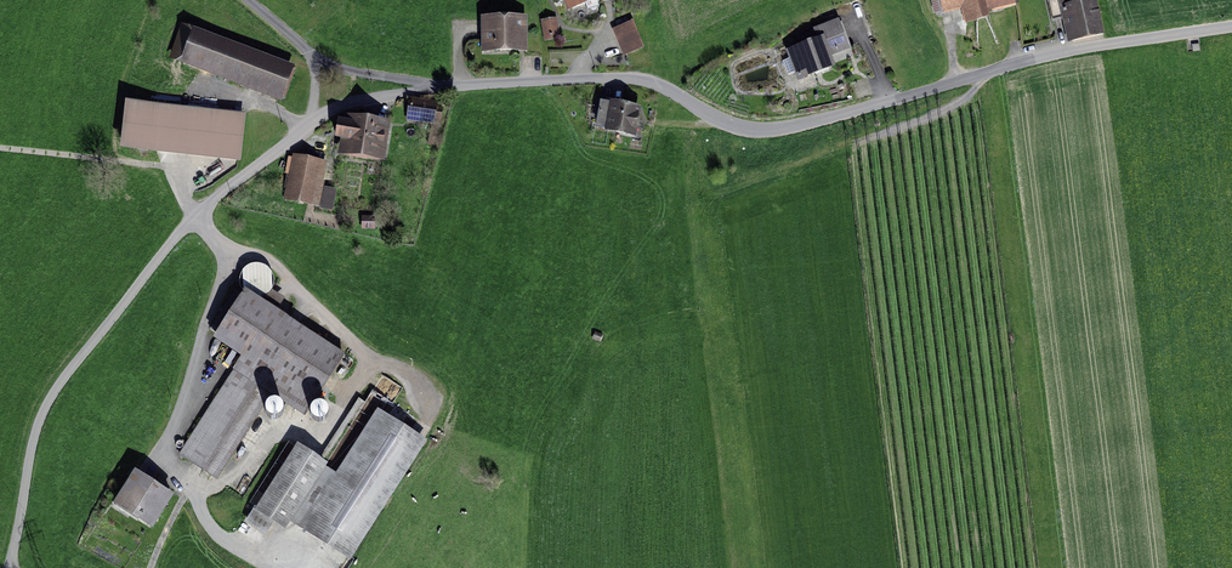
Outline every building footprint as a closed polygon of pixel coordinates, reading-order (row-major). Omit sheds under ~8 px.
[(571,14),(613,2),(613,0),(567,0),(571,14)] [(946,18),(960,15),(963,28),(994,21),(993,15),(1015,10),(1012,0),(942,0),(946,18)] [(1097,3),(1065,9),(1071,43),(1103,37),(1097,3)] [(526,16),(482,17),(483,51),(527,51),(526,16)] [(555,19),(540,21),(543,43),(558,40),(555,19)] [(788,52),(801,85),(841,69),(835,55),(852,49),(848,38),(841,20),(814,31),(817,40),(788,52)] [(631,24),(609,34),(621,60),(642,51),(631,24)] [(298,71),(199,30),(187,59),(286,100),(298,71)] [(249,114),(132,102),(127,149),(244,162),(249,114)] [(440,105),(414,102),(412,121),(437,125),(440,105)] [(643,112),(613,105),(607,133),(637,140),(643,112)] [(393,125),(347,118),(341,156),(386,163),(393,125)] [(327,165),(293,158),(284,201),(318,208),(327,165)] [(270,290),(264,301),(279,309),(285,298),(270,290)] [(350,358),(248,293),(217,341),(243,358),(179,457),(218,482),(273,397),(310,421),(350,358)] [(340,479),(298,451),(259,511),(290,531),(294,524),(350,561),(426,445),(382,415),(340,479)] [(177,497),(139,473),(118,507),(156,531),(177,497)]
